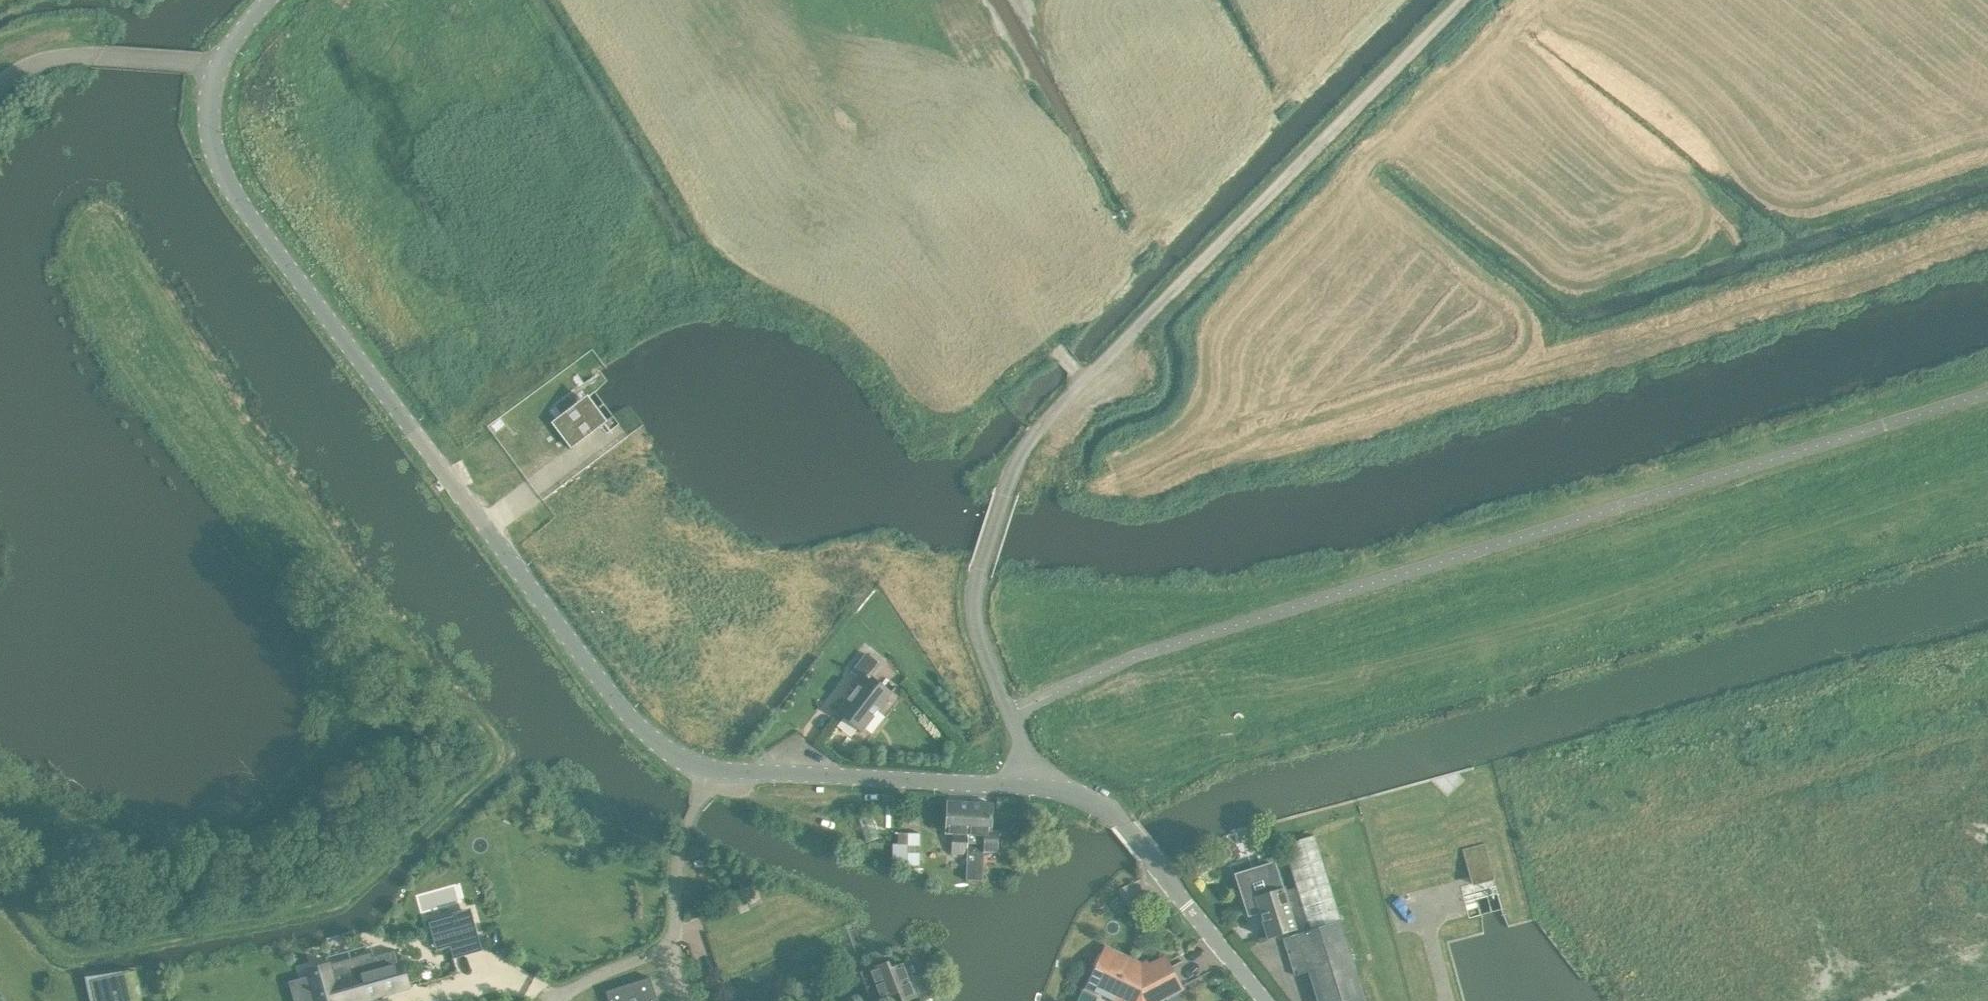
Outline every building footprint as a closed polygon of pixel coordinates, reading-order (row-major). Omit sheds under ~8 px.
[(547,411),(553,418),(582,396),(576,388),(547,411)] [(594,430),(575,405),(557,419),(556,418),(551,422),(571,448),(576,445),(575,444),(594,430)] [(890,693),(878,685),(871,679),(880,668),(864,656),(851,674),(862,683),(838,716),(860,733),(890,693)] [(883,748),(883,758),(895,758),(895,748),(883,748)] [(967,880),(970,802),(948,801),(946,832),(952,833),(951,854),(967,855),(966,880),(967,880)] [(970,802),(967,880),(982,881),(983,851),(997,852),(998,836),(990,835),(992,803),(970,802)] [(908,860),(908,865),(920,866),(920,833),(896,832),(896,844),(892,844),(892,860),(908,860)] [(1283,845),(1310,930),(1341,920),(1314,836),(1283,845)] [(1462,849),(1472,886),(1494,880),(1485,843),(1462,849)] [(1249,912),(1260,908),(1268,934),(1293,927),(1281,891),(1275,870),(1246,879),(1242,887),(1249,912)] [(751,902),(758,899),(755,892),(748,896),(751,902)] [(471,908),(428,919),(435,947),(449,943),(446,933),(457,930),(453,915),(454,914),(455,918),(472,913),(471,908)] [(457,930),(446,933),(449,943),(453,959),(483,950),(472,913),(455,918),(454,914),(453,915),(457,930)] [(1310,930),(1282,939),(1294,974),(1307,970),(1317,1000),(1366,1000),(1341,920),(1310,930)] [(1181,985),(1166,958),(1146,968),(1144,964),(1140,966),(1105,949),(1091,977),(1095,979),(1091,986),(1121,1000),(1134,1000),(1136,1000),(1151,1000),(1181,985)] [(304,970),(306,977),(313,1000),(361,1000),(409,988),(402,962),(397,964),(393,951),(374,957),(372,952),(331,964),(331,963),(304,970)] [(871,969),(860,974),(870,1000),(874,1000),(882,998),(899,991),(903,1000),(906,1000),(934,990),(926,970),(909,977),(904,963),(891,968),(889,962),(871,969)] [(137,969),(90,980),(91,985),(95,1000),(144,1000),(137,969)] [(650,977),(606,991),(609,1000),(657,1000),(650,977)] [(1080,1000),(1092,1000),(1095,991),(1084,988),(1080,1000)] [(1170,1000),(1183,1000),(1187,1000),(1184,990),(1168,995),(1170,1000)]
